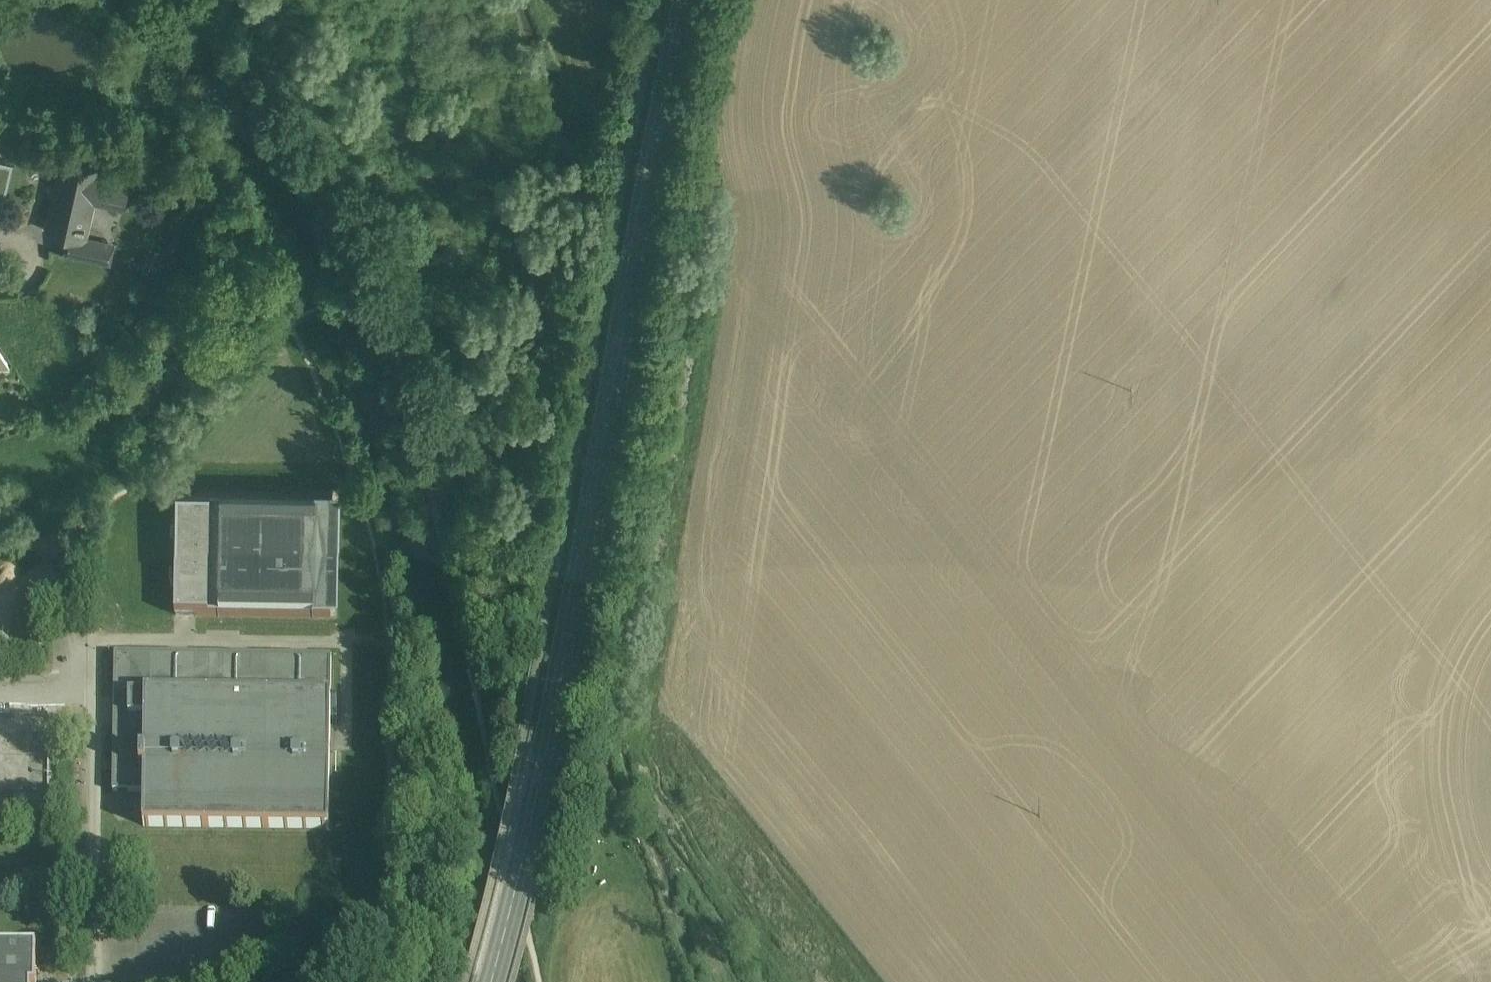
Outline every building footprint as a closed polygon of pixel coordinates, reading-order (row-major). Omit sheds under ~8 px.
[(0,158),(0,195),(6,196),(14,161),(0,158)] [(129,176),(62,161),(46,230),(75,236),(85,238),(85,237),(93,199),(123,205),(129,176)] [(108,242),(85,237),(85,238),(75,236),(71,253),(104,261),(108,242)] [(147,247),(141,263),(155,268),(161,251),(147,247)] [(10,366),(0,351),(0,373),(10,366)] [(333,492),(197,491),(177,491),(177,516),(172,516),(172,528),(177,528),(176,578),(172,578),(171,589),(176,589),(176,615),(196,615),(331,618),(331,616),(331,615),(333,494),(333,492)] [(331,657),(116,655),(114,790),(145,791),(145,826),(329,829),(331,657)] [(38,950),(0,950),(0,981),(37,981),(38,950)]
